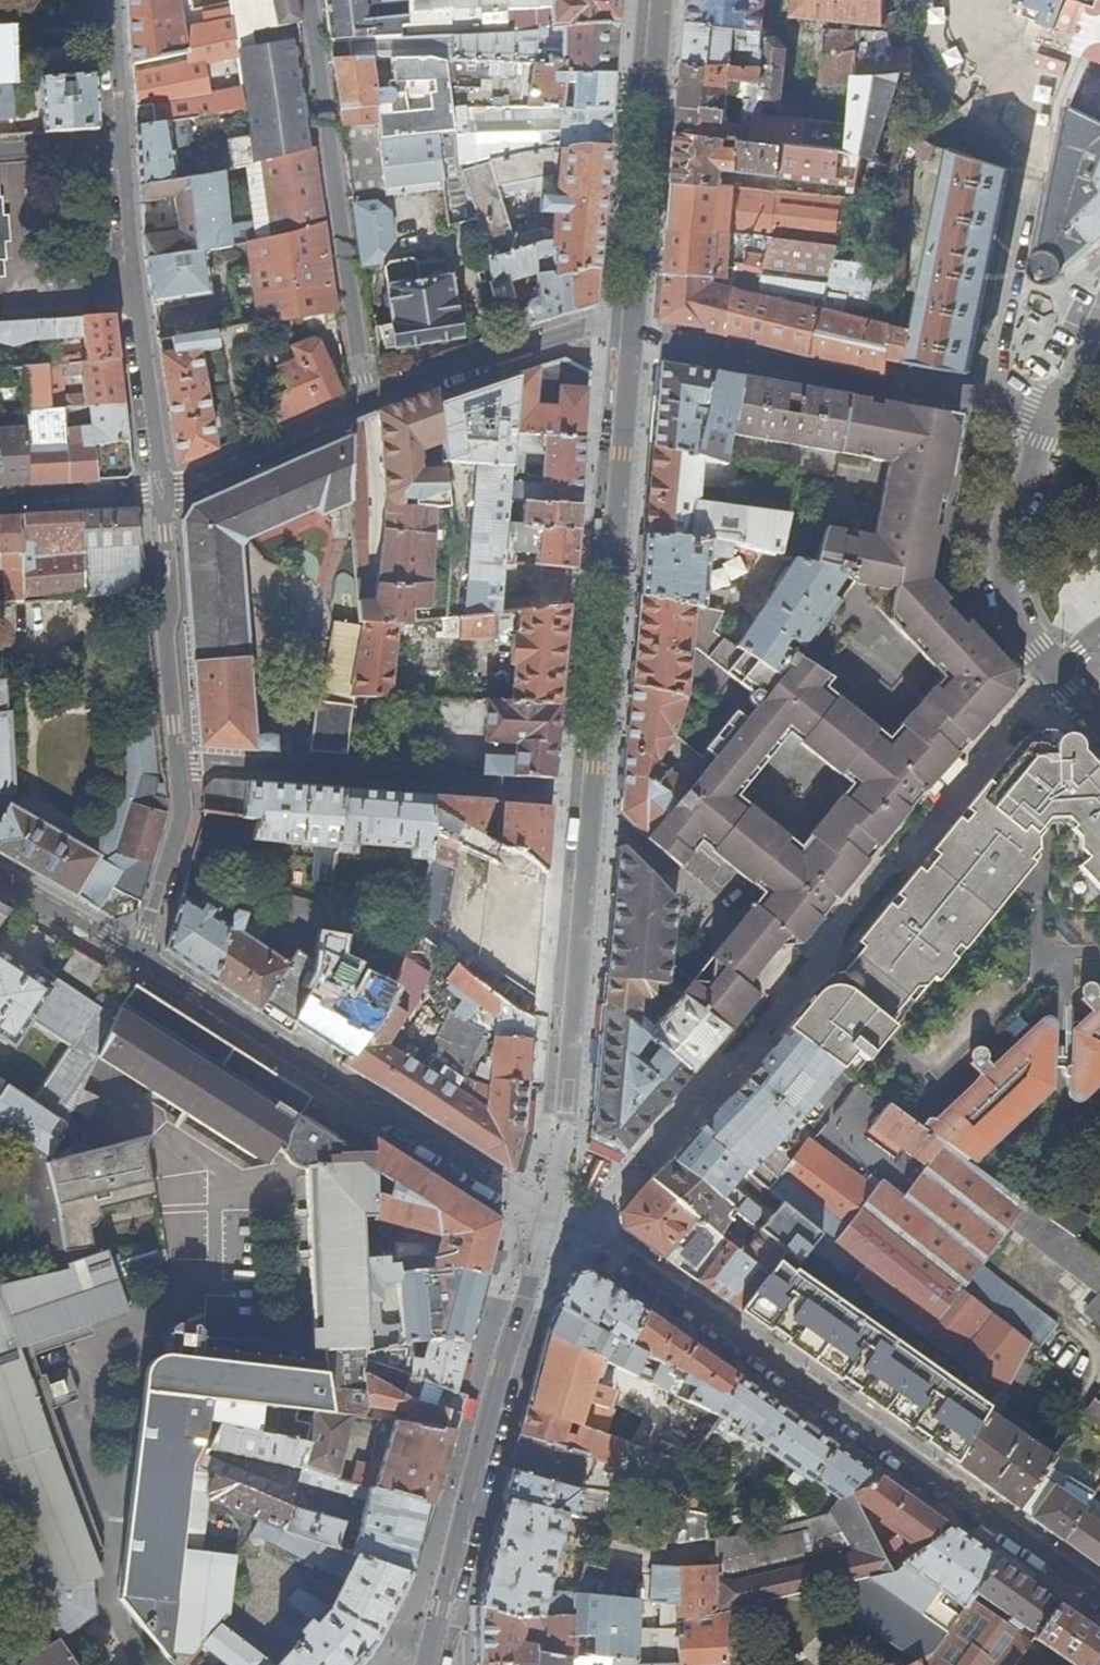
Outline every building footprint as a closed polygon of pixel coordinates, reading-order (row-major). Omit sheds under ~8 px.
[(236,51),(230,0),(223,0),(194,5),(197,30),(182,33),(180,21),(176,0),(127,0),(129,36),(131,66),(184,55),(185,67),(186,66),(237,57),(236,51)] [(300,22),(299,13),(297,0),(269,0),(274,29),(300,22)] [(330,42),(399,38),(397,27),(407,26),(405,0),(325,0),(330,42)] [(618,23),(620,3),(620,0),(405,0),(407,26),(408,37),(468,34),(507,32),(507,10),(529,8),(529,21),(514,22),(514,31),(551,29),(551,27),(618,23)] [(689,23),(762,31),(765,0),(691,0),(689,23)] [(793,16),(881,25),(881,32),(823,29),(821,86),(853,86),(849,126),(779,117),(763,116),(764,106),(780,108),(785,51),(777,37),(763,37),(760,68),(753,142),(777,145),(849,153),(867,156),(874,158),(873,160),(900,169),(902,170),(904,160),(910,135),(931,92),(926,89),(933,80),(924,69),(912,52),(905,37),(899,21),(896,8),(896,0),(796,0),(793,16)] [(1023,5),(1057,16),(1062,0),(1025,0),(1023,5)] [(91,22),(44,26),(45,50),(93,46),(91,22)] [(330,42),(332,60),(391,59),(444,62),(486,62),(564,66),(564,74),(614,74),(617,39),(618,23),(551,27),(551,29),(514,31),(507,32),(468,34),(408,37),(399,38),(330,42)] [(762,31),(689,23),(688,35),(685,64),(760,68),(763,37),(764,32),(762,31)] [(0,29),(0,83),(10,82),(7,28),(0,29)] [(307,150),(307,149),(300,98),(291,42),(236,51),(237,57),(242,93),(244,111),(247,137),(251,164),(307,150)] [(242,93),(237,57),(186,66),(189,99),(242,93)] [(450,112),(444,62),(391,59),(332,60),(334,69),(341,126),(376,122),(378,138),(437,132),(452,131),(450,112)] [(561,112),(611,112),(612,91),(614,74),(564,74),(564,66),(486,62),(444,62),(450,112),(474,108),(526,106),(561,112)] [(681,109),(680,131),(728,140),(753,142),(760,68),(685,64),(681,109)] [(189,99),(186,66),(185,67),(132,76),(134,106),(189,99)] [(95,76),(40,80),(44,132),(98,129),(97,113),(95,76)] [(0,83),(0,120),(12,119),(10,82),(0,83)] [(182,121),(244,111),(242,93),(189,99),(134,106),(135,128),(167,123),(182,121)] [(437,132),(445,189),(450,223),(475,217),(460,171),(505,158),(541,150),(558,149),(564,149),(607,146),(609,129),(611,112),(561,112),(526,106),(474,108),(450,112),(452,131),(437,132)] [(763,116),(779,117),(780,108),(764,106),(763,116)] [(1069,107),(1057,165),(1053,186),(1081,209),(1099,190),(1099,186),(1097,178),(1099,171),(1099,120),(1069,107)] [(175,166),(189,163),(182,121),(167,123),(175,166)] [(341,126),(361,268),(376,266),(397,243),(394,212),(383,209),(388,197),(445,189),(437,132),(378,138),(376,122),(341,126)] [(246,165),(251,164),(247,137),(240,138),(238,141),(240,152),(189,163),(175,166),(167,123),(135,128),(137,152),(139,187),(222,171),(246,165)] [(728,140),(680,131),(677,155),(675,179),(722,184),(723,168),(849,184),(848,190),(856,191),(867,156),(849,153),(777,145),(753,142),(728,140)] [(917,138),(910,135),(904,160),(911,162),(917,138)] [(475,217),(487,260),(539,242),(549,241),(547,276),(597,269),(602,207),(607,146),(564,149),(562,176),(556,176),(558,149),(541,150),(505,158),(460,171),(475,217)] [(312,148),(307,149),(307,150),(251,164),(246,165),(252,221),(255,241),(281,235),(323,223),(319,196),(312,148)] [(1008,171),(969,159),(951,151),(914,331),(842,314),(845,295),(825,292),(821,305),(810,356),(836,362),(886,375),(888,360),(905,363),(937,368),(967,373),(1008,171)] [(911,162),(904,160),(902,170),(900,169),(894,270),(891,284),(904,286),(912,162),(911,162)] [(247,242),(255,241),(252,221),(228,225),(222,171),(139,187),(140,203),(174,199),(179,231),(142,237),(143,244),(145,261),(203,250),(247,242)] [(722,184),(675,179),(673,202),(671,227),(772,238),(839,246),(840,246),(848,198),(722,184)] [(1040,251),(1036,255),(1034,257),(1031,261),(1030,267),(1030,273),(1032,276),(1033,278),(1036,282),(1041,284),(1046,285),(1051,285),(1057,282),(1061,279),(1064,272),(1065,266),(1063,259),(1095,243),(1077,220),(1081,209),(1053,186),(1040,251)] [(1081,209),(1077,220),(1095,243),(1095,244),(1099,240),(1099,190),(1081,209)] [(329,266),(323,223),(281,235),(255,241),(247,242),(259,324),(335,311),(329,266)] [(772,238),(671,227),(669,251),(667,272),(714,276),(715,266),(716,266),(717,251),(738,252),(737,263),(738,263),(748,264),(749,252),(768,255),(772,238)] [(839,246),(772,238),(768,255),(761,280),(737,275),(729,336),(765,345),(810,356),(821,305),(825,292),(828,284),(835,261),(839,246)] [(487,260),(492,283),(492,289),(495,300),(501,306),(508,333),(576,312),(594,306),(595,289),(597,269),(547,276),(549,241),(539,242),(487,260)] [(1065,266),(1095,244),(1095,243),(1063,259),(1065,266)] [(210,295),(203,250),(145,261),(152,305),(210,295)] [(714,276),(667,272),(662,319),(708,327),(707,330),(729,336),(737,275),(761,280),(768,255),(749,252),(748,264),(738,263),(738,264),(738,268),(725,267),(725,269),(716,269),(716,266),(715,266),(714,276)] [(391,324),(378,325),(382,348),(459,337),(453,297),(457,293),(455,285),(450,282),(446,264),(443,261),(417,264),(417,261),(412,258),(392,261),(383,272),(386,293),(384,293),(382,296),(383,305),(385,306),(388,306),(391,324)] [(891,284),(894,270),(835,261),(828,284),(865,290),(864,296),(870,297),(872,292),(889,295),(891,284)] [(114,317),(34,322),(35,338),(83,335),(85,363),(119,361),(117,342),(114,317)] [(217,347),(214,331),(158,340),(160,356),(198,350),(217,347)] [(319,403),(340,393),(318,343),(310,340),(266,359),(277,421),(319,403)] [(211,428),(198,350),(160,356),(166,393),(177,464),(181,464),(237,439),(242,437),(241,424),(211,428)] [(85,404),(123,401),(121,384),(119,361),(85,363),(68,363),(68,373),(81,372),(85,404)] [(514,433),(582,440),(585,407),(588,373),(564,361),(519,376),(514,433)] [(656,404),(652,445),(692,458),(700,426),(686,423),(691,419),(694,408),(704,410),(713,373),(687,369),(659,364),(656,404)] [(22,366),(25,408),(50,406),(47,365),(22,366)] [(22,379),(20,366),(0,367),(0,381),(22,379)] [(700,426),(692,458),(699,460),(713,465),(723,468),(723,466),(725,457),(729,433),(740,378),(726,376),(713,373),(704,410),(700,426)] [(464,617),(498,616),(501,581),(502,577),(503,565),(506,526),(508,502),(514,433),(519,376),(440,402),(438,402),(440,416),(441,423),(445,463),(445,464),(476,466),(463,617),(464,617)] [(779,385),(740,378),(729,433),(838,453),(847,396),(779,385)] [(366,621),(396,620),(408,619),(409,608),(427,608),(435,512),(450,514),(445,463),(441,423),(433,425),(434,431),(429,431),(429,463),(434,491),(405,489),(402,470),(422,468),(416,423),(440,416),(438,402),(440,402),(438,390),(396,406),(374,415),(380,422),(384,489),(384,531),(376,584),(371,601),(358,602),(359,622),(366,621)] [(893,404),(847,396),(838,453),(888,462),(883,486),(885,490),(887,493),(892,493),(898,487),(914,491),(913,498),(941,504),(958,417),(893,404)] [(68,444),(70,481),(79,480),(133,478),(127,430),(123,401),(85,404),(71,405),(66,405),(67,433),(82,432),(82,443),(68,444)] [(27,437),(31,482),(58,481),(70,481),(68,444),(67,433),(66,405),(64,406),(50,406),(25,408),(27,437)] [(350,492),(351,503),(353,532),(367,531),(367,489),(360,420),(352,423),(351,436),(350,492)] [(576,507),(579,474),(582,440),(514,433),(508,502),(576,507)] [(199,748),(291,754),(290,738),(274,741),(269,737),(258,736),(253,740),(240,546),(246,540),(315,509),(316,514),(322,516),(351,503),(350,492),(351,436),(267,474),(192,507),(183,523),(199,748)] [(1,484),(19,483),(31,482),(27,437),(0,439),(0,470),(1,484)] [(648,491),(644,537),(707,538),(732,544),(774,554),(782,521),(695,504),(697,487),(730,489),(734,471),(723,466),(723,468),(713,465),(711,473),(698,471),(699,460),(692,458),(652,445),(648,491)] [(506,526),(574,531),(575,519),(576,507),(508,502),(506,526)] [(83,597),(145,592),(139,529),(137,510),(23,516),(23,560),(24,596),(83,592),(83,597)] [(915,627),(945,598),(927,578),(938,519),(909,513),(908,522),(893,519),(888,511),(884,510),(879,512),(866,582),(893,589),(889,612),(902,625),(898,630),(910,643),(915,637),(917,632),(915,627)] [(23,560),(23,516),(0,517),(0,561),(23,560)] [(534,566),(570,568),(572,549),(574,531),(506,526),(503,565),(508,565),(512,554),(534,554),(534,566)] [(826,530),(815,564),(840,570),(845,573),(854,580),(858,580),(860,569),(859,562),(854,556),(857,536),(826,530)] [(639,594),(695,606),(704,607),(707,554),(709,553),(710,557),(731,558),(732,544),(707,538),(644,537),(642,566),(639,594)] [(735,647),(772,670),(787,651),(779,646),(785,637),(802,647),(838,601),(830,594),(845,573),(840,570),(815,564),(793,559),(735,647)] [(521,614),(567,606),(569,587),(570,568),(534,566),(508,565),(503,565),(502,577),(533,577),(533,581),(501,581),(498,616),(521,614)] [(656,763),(671,739),(677,724),(685,697),(690,654),(695,606),(639,594),(633,668),(621,814),(645,839),(646,831),(649,834),(674,805),(693,789),(656,763)] [(2,603),(4,627),(16,626),(14,602),(2,603)] [(511,701),(559,703),(564,642),(567,606),(521,614),(498,616),(464,617),(457,618),(458,637),(494,638),(494,634),(513,630),(509,668),(514,668),(511,701)] [(695,606),(690,654),(697,656),(748,697),(745,702),(747,706),(772,727),(778,720),(787,720),(791,715),(798,720),(791,729),(816,749),(829,735),(828,735),(762,684),(772,670),(735,647),(713,632),(722,611),(704,607),(695,606)] [(378,697),(389,697),(396,620),(366,621),(364,631),(353,696),(378,697)] [(942,678),(923,699),(962,733),(970,739),(990,717),(1012,693),(1012,670),(967,621),(936,650),(929,648),(925,650),(921,655),(942,678)] [(352,708),(353,696),(364,631),(331,625),(318,703),(352,708)] [(828,735),(829,735),(849,711),(824,692),(825,690),(822,688),(830,683),(802,661),(787,651),(772,670),(762,684),(828,735)] [(71,894),(98,910),(104,900),(111,889),(140,900),(167,809),(164,783),(157,783),(151,720),(111,724),(111,765),(89,853),(17,811),(12,713),(10,713),(8,680),(0,680),(0,852),(71,894)] [(347,758),(371,760),(378,697),(353,696),(352,708),(347,758)] [(923,699),(921,701),(960,736),(962,733),(923,699)] [(483,756),(483,768),(483,774),(552,778),(556,740),(559,703),(511,701),(486,701),(484,742),(516,743),(514,758),(483,756)] [(309,756),(347,758),(352,708),(318,703),(314,703),(309,756)] [(910,713),(898,728),(937,763),(949,748),(910,713)] [(698,845),(722,865),(755,826),(730,805),(726,809),(721,805),(721,797),(725,792),(727,793),(768,743),(734,715),(703,753),(705,755),(700,762),(671,739),(656,763),(693,789),(674,805),(649,834),(680,866),(698,845)] [(905,800),(912,805),(923,791),(943,767),(937,763),(898,728),(888,740),(862,721),(841,746),(906,799),(905,800)] [(1057,740),(1060,737),(1055,733),(1047,732),(1034,733),(1025,737),(1019,742),(937,844),(949,855),(957,845),(955,838),(955,833),(957,828),(984,796),(1012,761),(1017,758),(1025,758),(1033,761),(1036,766),(1037,771),(1039,800),(1040,834),(1047,826),(1055,826),(1053,773),(1053,746),(1057,740)] [(962,733),(960,736),(968,742),(970,739),(962,733)] [(1077,737),(1069,736),(1064,736),(1060,737),(1057,740),(1053,746),(1053,773),(1055,826),(1056,862),(1062,861),(1062,871),(1056,877),(1050,885),(1048,890),(1049,898),(1053,905),(1070,910),(1081,910),(1099,909),(1099,762),(1077,737)] [(865,840),(875,839),(905,800),(906,799),(841,746),(830,760),(855,780),(858,776),(863,780),(864,790),(861,793),(858,790),(836,817),(865,840)] [(943,767),(944,768),(947,765),(956,755),(949,748),(937,763),(943,767)] [(914,988),(925,987),(932,978),(937,982),(1037,858),(1037,838),(1040,834),(1039,800),(1037,771),(1036,766),(1033,761),(1025,758),(1017,758),(1012,761),(984,796),(957,828),(955,833),(955,838),(957,845),(949,855),(937,844),(915,870),(910,877),(923,887),(917,896),(911,895),(905,895),(900,902),(894,897),(864,934),(866,943),(830,988),(881,1028),(914,988)] [(202,791),(204,813),(238,818),(242,818),(243,782),(215,780),(202,791)] [(278,785),(243,782),(242,818),(256,820),(251,842),(316,847),(334,848),(341,790),(278,785)] [(377,793),(341,790),(334,848),(334,853),(352,855),(354,845),(408,850),(407,861),(426,863),(431,837),(430,797),(377,793)] [(491,801),(449,798),(447,817),(495,845),(517,856),(545,871),(548,838),(551,806),(521,804),(498,802),(496,810),(501,811),(499,823),(484,818),(491,801)] [(875,839),(884,838),(894,827),(912,805),(905,800),(875,839)] [(238,818),(204,813),(204,820),(189,871),(220,879),(223,867),(238,818)] [(242,818),(238,818),(223,867),(243,872),(251,842),(256,820),(242,818)] [(764,919),(799,944),(839,894),(851,878),(857,872),(854,850),(827,829),(806,855),(809,858),(805,863),(795,864),(790,859),(793,856),(767,836),(735,874),(752,888),(755,885),(777,905),(764,919)] [(678,869),(679,867),(680,866),(649,834),(645,839),(653,846),(678,869)] [(334,853),(334,848),(316,847),(314,881),(321,882),(319,902),(328,904),(334,853)] [(605,977),(663,984),(666,961),(668,943),(675,899),(623,847),(618,847),(612,908),(605,977)] [(220,879),(189,871),(186,880),(217,889),(220,879)] [(901,889),(894,897),(900,902),(905,895),(911,895),(917,896),(923,887),(910,877),(901,889)] [(228,928),(214,981),(291,1033),(295,1024),(322,968),(320,966),(296,951),(293,955),(289,952),(282,962),(256,944),(265,929),(244,920),(254,885),(240,881),(228,928)] [(775,949),(799,944),(764,919),(777,905),(755,885),(752,888),(761,895),(741,920),(775,949)] [(328,904),(319,902),(284,893),(277,921),(324,933),(328,904)] [(198,907),(182,896),(166,949),(214,981),(228,928),(217,921),(220,916),(215,912),(218,908),(203,899),(198,907)] [(322,968),(295,1024),(349,1057),(366,1031),(403,960),(406,952),(395,949),(381,987),(364,978),(357,995),(348,1005),(340,1000),(341,989),(350,968),(336,960),(346,907),(328,904),(324,933),(320,966),(322,968)] [(1,907),(0,909),(0,927),(9,912),(1,907)] [(415,923),(416,920),(407,918),(395,949),(406,952),(412,935),(414,930),(415,923)] [(853,1039),(872,1054),(902,1017),(901,1016),(925,987),(914,988),(881,1028),(830,988),(866,943),(864,934),(856,944),(831,975),(801,1011),(814,1022),(820,1014),(817,1012),(823,1004),(851,1027),(853,1032),(853,1039)] [(366,1031),(349,1057),(343,1064),(475,1149),(511,1173),(522,1131),(526,1082),(488,1080),(486,1106),(449,1085),(422,1069),(386,1046),(405,1016),(436,953),(433,949),(412,935),(406,952),(403,960),(366,1031)] [(742,971),(733,958),(719,947),(718,947),(690,981),(666,961),(663,984),(662,985),(713,1021),(743,987),(742,971)] [(102,967),(74,950),(63,970),(91,986),(102,967)] [(113,1015),(33,963),(27,972),(0,954),(0,1036),(13,1044),(29,1021),(68,1046),(30,1104),(0,1085),(0,1122),(50,1154),(65,1121),(71,1108),(80,1089),(95,1056),(113,1015)] [(604,990),(603,1002),(692,1073),(713,1049),(729,1030),(756,997),(754,975),(733,958),(742,971),(743,987),(713,1021),(662,985),(663,984),(605,977),(604,990)] [(444,1009),(453,1014),(422,1069),(449,1085),(486,1106),(488,1080),(498,1039),(492,1039),(498,1000),(481,986),(455,964),(445,979),(444,1009)] [(815,985),(815,984),(814,983),(793,1012),(793,1022),(801,1011),(831,975),(822,980),(815,985)] [(1099,1086),(1099,997),(1099,996),(1099,994),(1099,985),(1099,982),(1095,978),(1088,978),(1084,981),(1082,984),(1086,995),(1082,998),(1094,1011),(1082,1021),(1075,1020),(1072,1070),(1068,1071),(1067,1073),(1067,1076),(1068,1078),(1071,1079),(1070,1096),(1072,1102),(1074,1104),(1079,1105),(1082,1103),(1099,1086)] [(133,985),(117,1007),(113,1015),(95,1056),(254,1158),(273,1156),(276,1151),(282,1155),(284,1161),(286,1166),(290,1169),(294,1171),(298,1172),(306,1171),(310,1351),(305,1352),(301,1356),(300,1360),(298,1372),(161,1360),(155,1361),(149,1364),(146,1369),(144,1372),(118,1597),(146,1635),(175,1664),(184,1664),(193,1653),(200,1644),(218,1623),(226,1614),(227,1613),(235,1557),(202,1553),(210,1499),(205,1497),(214,1475),(199,1469),(188,1464),(203,1433),(206,1433),(207,1422),(208,1403),(261,1403),(332,1412),(328,1389),(321,1350),(367,1346),(366,1329),(365,1302),(362,1259),(360,1216),(372,1215),(373,1138),(326,1108),(136,986),(134,985),(133,985)] [(667,1102),(692,1073),(603,1002),(597,1065),(591,1137),(623,1153),(667,1102)] [(787,1030),(836,1066),(837,1067),(850,1050),(865,1062),(872,1054),(853,1039),(853,1032),(851,1027),(823,1004),(817,1012),(820,1014),(814,1022),(801,1011),(793,1022),(787,1030)] [(918,1125),(974,1165),(992,1142),(1055,1087),(1059,1024),(1058,1020),(1054,1016),(1049,1015),(1044,1017),(1027,1033),(987,1069),(981,1063),(983,1058),(984,1053),(983,1050),(978,1045),(974,1044),(970,1045),(965,1050),(971,1063),(967,1066),(977,1078),(932,1119),(926,1118),(918,1125)] [(777,1038),(828,1077),(836,1066),(787,1030),(782,1026),(777,1032),(774,1036),(775,1036),(777,1038)] [(759,1071),(803,1109),(823,1084),(778,1047),(777,1038),(775,1036),(765,1049),(756,1061),(755,1060),(745,1072),(759,1071)] [(488,1080),(526,1082),(528,1063),(530,1038),(498,1039),(488,1080)] [(823,1084),(828,1077),(777,1038),(778,1047),(823,1084)] [(837,1067),(852,1078),(865,1062),(850,1050),(837,1067)] [(726,1109),(774,1146),(786,1131),(791,1134),(801,1121),(797,1117),(803,1109),(759,1071),(745,1072),(741,1077),(738,1081),(739,1082),(735,1087),(737,1096),(726,1109)] [(99,1098),(80,1089),(71,1108),(90,1117),(99,1098)] [(963,1291),(981,1267),(1011,1226),(1028,1203),(974,1165),(918,1125),(889,1106),(869,1133),(898,1153),(902,1148),(927,1166),(904,1197),(882,1182),(875,1190),(810,1140),(792,1160),(859,1211),(865,1216),(963,1291)] [(765,1189),(781,1171),(788,1163),(773,1149),(774,1146),(726,1109),(721,1115),(717,1120),(705,1123),(695,1133),(742,1170),(765,1189)] [(53,1201),(62,1250),(91,1245),(88,1227),(92,1226),(98,1214),(97,1209),(153,1196),(151,1180),(146,1181),(143,1149),(147,1137),(79,1154),(77,1145),(74,1146),(70,1127),(66,1128),(65,1121),(50,1154),(46,1162),(47,1166),(53,1201)] [(711,1192),(734,1211),(759,1232),(780,1251),(798,1265),(811,1248),(822,1235),(777,1198),(771,1205),(737,1176),(742,1170),(695,1133),(690,1138),(670,1160),(711,1192)] [(626,1155),(623,1153),(591,1137),(589,1136),(588,1154),(615,1168),(626,1155)] [(499,1220),(373,1138),(372,1215),(372,1221),(438,1237),(433,1258),(414,1259),(412,1256),(398,1258),(398,1263),(399,1274),(413,1271),(431,1271),(448,1272),(485,1275),(492,1249),(499,1220)] [(716,1232),(734,1211),(711,1192),(670,1160),(665,1164),(651,1179),(716,1232)] [(834,1244),(859,1211),(792,1160),(783,1172),(768,1191),(777,1198),(822,1235),(834,1244)] [(31,1206),(53,1201),(47,1166),(24,1171),(31,1206)] [(683,1272),(697,1282),(726,1241),(716,1232),(651,1179),(642,1189),(620,1214),(623,1229),(642,1243),(662,1257),(680,1235),(698,1250),(683,1272)] [(1011,1226),(1099,1295),(1099,1257),(1088,1246),(1075,1237),(1048,1217),(1028,1203),(1011,1226)] [(1048,1217),(1075,1237),(1082,1227),(1057,1208),(1048,1217)] [(163,1212),(156,1213),(160,1244),(161,1252),(169,1251),(163,1212)] [(998,1391),(1003,1395),(1030,1345),(963,1291),(865,1216),(854,1231),(917,1281),(905,1297),(864,1264),(862,1267),(852,1282),(860,1288),(998,1391)] [(766,1274),(780,1251),(759,1232),(741,1253),(766,1274)] [(662,1257),(683,1272),(698,1250),(680,1235),(662,1257)] [(811,1248),(852,1282),(862,1267),(834,1244),(822,1235),(811,1248)] [(738,1311),(757,1286),(766,1274),(741,1253),(726,1241),(697,1282),(713,1293),(738,1311)] [(160,1244),(104,1251),(107,1259),(161,1252),(160,1244)] [(103,1250),(95,1253),(117,1318),(126,1314),(107,1259),(104,1251),(103,1250)] [(26,1590),(57,1639),(58,1639),(96,1615),(95,1578),(101,1576),(101,1575),(21,1361),(30,1357),(27,1348),(117,1318),(95,1253),(7,1283),(0,1285),(0,1520),(26,1590)] [(478,1305),(485,1275),(448,1272),(441,1288),(429,1287),(431,1271),(413,1271),(399,1274),(398,1263),(388,1264),(387,1258),(362,1259),(365,1302),(378,1301),(377,1289),(381,1283),(397,1282),(400,1325),(366,1329),(367,1346),(367,1353),(413,1342),(420,1341),(427,1341),(426,1327),(440,1325),(440,1340),(449,1340),(468,1344),(478,1305)] [(963,1291),(1030,1345),(1038,1350),(1057,1325),(981,1267),(963,1291)] [(629,1346),(645,1310),(605,1282),(588,1270),(572,1273),(563,1293),(557,1305),(595,1327),(598,1321),(612,1330),(610,1335),(629,1346)] [(441,1288),(448,1272),(431,1271),(429,1287),(441,1288)] [(770,1334),(798,1354),(824,1317),(778,1285),(775,1291),(769,1287),(766,1292),(757,1286),(738,1311),(770,1334)] [(984,1416),(998,1391),(860,1288),(843,1312),(897,1351),(895,1355),(956,1401),(959,1398),(984,1416)] [(1088,1311),(1099,1322),(1099,1296),(1088,1311)] [(713,1412),(737,1375),(652,1315),(645,1310),(629,1346),(610,1335),(595,1327),(557,1305),(552,1319),(547,1333),(586,1351),(590,1341),(606,1349),(602,1359),(634,1374),(644,1355),(661,1364),(650,1382),(713,1412)] [(191,1326),(171,1327),(171,1344),(191,1343),(191,1326)] [(586,1351),(547,1333),(537,1368),(527,1405),(582,1426),(592,1427),(597,1404),(600,1405),(592,1381),(598,1357),(586,1351)] [(461,1372),(468,1344),(449,1340),(440,1340),(428,1341),(426,1359),(414,1357),(415,1350),(419,1350),(420,1341),(413,1342),(367,1353),(367,1346),(321,1350),(328,1389),(367,1393),(366,1362),(385,1368),(426,1381),(456,1392),(461,1372)] [(842,1385),(887,1417),(898,1399),(875,1384),(879,1377),(832,1342),(815,1365),(842,1385)] [(467,1395),(456,1392),(426,1381),(419,1398),(380,1380),(385,1368),(366,1362),(367,1393),(328,1389),(332,1412),(352,1415),(373,1419),(374,1413),(367,1411),(369,1406),(408,1413),(405,1424),(456,1430),(461,1415),(467,1395)] [(68,1372),(43,1380),(50,1402),(75,1395),(68,1372)] [(812,1477),(835,1445),(775,1402),(737,1375),(713,1412),(720,1416),(713,1426),(730,1438),(736,1429),(740,1432),(738,1434),(738,1436),(742,1439),(744,1439),(746,1436),(794,1470),(788,1479),(803,1489),(812,1477)] [(973,1478),(1017,1509),(1053,1459),(1024,1439),(1031,1431),(1000,1409),(1006,1398),(1003,1395),(998,1391),(984,1416),(967,1445),(955,1465),(973,1478)] [(352,1415),(332,1412),(261,1403),(208,1403),(207,1422),(219,1424),(219,1425),(308,1443),(302,1467),(341,1480),(345,1462),(340,1460),(352,1415)] [(523,1418),(519,1433),(582,1453),(585,1454),(592,1427),(582,1426),(527,1405),(523,1418)] [(904,1429),(955,1465),(967,1445),(916,1410),(904,1429)] [(443,1470),(456,1430),(405,1424),(395,1423),(383,1462),(377,1461),(375,1469),(380,1470),(378,1475),(356,1466),(351,1484),(373,1492),(432,1505),(443,1470)] [(308,1443),(219,1425),(208,1450),(301,1468),(302,1467),(308,1443)] [(601,1430),(582,1490),(601,1493),(612,1495),(622,1439),(601,1430)] [(515,1451),(510,1470),(572,1487),(582,1453),(519,1433),(515,1451)] [(877,1484),(881,1477),(847,1453),(835,1445),(812,1477),(838,1496),(852,1492),(877,1484)] [(726,1461),(738,1469),(743,1462),(731,1454),(726,1461)] [(285,1529),(407,1573),(417,1551),(432,1505),(373,1492),(351,1484),(341,1480),(302,1467),(301,1468),(302,1469),(299,1481),(366,1500),(359,1527),(293,1507),(295,1497),(285,1494),(283,1489),(204,1457),(199,1469),(214,1475),(291,1508),(285,1529)] [(662,1468),(646,1501),(648,1501),(681,1508),(685,1480),(662,1468)] [(506,1484),(503,1499),(567,1514),(575,1516),(576,1509),(594,1512),(598,1510),(601,1493),(582,1490),(572,1487),(510,1470),(506,1484)] [(330,1607),(378,1634),(392,1605),(407,1573),(285,1529),(291,1508),(214,1475),(205,1497),(210,1499),(263,1522),(261,1526),(277,1534),(279,1529),(290,1533),(288,1540),(304,1546),(302,1551),(305,1560),(344,1582),(330,1607)] [(901,1562),(950,1526),(900,1490),(881,1477),(877,1484),(852,1492),(857,1501),(901,1532),(880,1548),(891,1569),(901,1562)] [(1047,1530),(1061,1540),(1085,1506),(1054,1485),(1031,1518),(1047,1530)] [(674,1664),(677,1664),(675,1632),(675,1621),(728,1609),(760,1602),(812,1589),(834,1584),(891,1570),(891,1569),(880,1548),(868,1524),(864,1516),(857,1501),(852,1492),(838,1496),(830,1509),(808,1515),(778,1525),(764,1529),(754,1531),(716,1539),(716,1553),(729,1552),(753,1573),(732,1577),(718,1579),(717,1564),(676,1565),(674,1567),(651,1565),(648,1602),(660,1604),(660,1631),(661,1664),(674,1664)] [(491,1548),(477,1604),(540,1615),(548,1615),(555,1616),(556,1598),(545,1595),(567,1514),(503,1499),(491,1548)] [(717,1501),(719,1511),(732,1509),(730,1499),(717,1501)] [(1099,1568),(1099,1506),(1090,1499),(1085,1506),(1061,1540),(1079,1553),(1099,1568)] [(778,1525),(808,1515),(795,1500),(778,1525)] [(681,1508),(648,1501),(643,1528),(666,1532),(675,1534),(673,1546),(708,1540),(705,1525),(708,1513),(681,1508)] [(719,1511),(708,1513),(705,1525),(708,1540),(716,1539),(754,1531),(749,1506),(732,1509),(719,1511)] [(864,1516),(868,1524),(874,1520),(870,1513),(864,1516)] [(666,1532),(643,1528),(610,1523),(608,1535),(615,1536),(616,1540),(664,1548),(666,1532)] [(976,1591),(998,1560),(968,1538),(950,1526),(901,1562),(965,1607),(971,1598),(976,1591)] [(716,1553),(717,1564),(718,1579),(732,1577),(753,1573),(729,1552),(716,1553)] [(1033,1637),(1058,1602),(1017,1573),(998,1560),(976,1591),(1011,1615),(1005,1623),(971,1598),(965,1607),(957,1618),(932,1652),(917,1660),(919,1664),(1013,1664),(1033,1637)] [(891,1570),(957,1618),(965,1607),(901,1562),(891,1569),(891,1570)] [(572,1617),(571,1657),(571,1658),(609,1658),(635,1660),(637,1599),(601,1595),(606,1569),(584,1563),(576,1592),(572,1592),(571,1617),(572,1617)] [(834,1584),(932,1652),(957,1618),(891,1570),(834,1584)] [(912,1662),(917,1660),(932,1652),(834,1584),(812,1589),(912,1662)] [(373,1645),(378,1634),(330,1607),(298,1588),(288,1600),(309,1623),(300,1635),(303,1638),(289,1653),(272,1637),(263,1645),(226,1614),(218,1623),(266,1661),(271,1664),(354,1664),(373,1645)] [(555,1616),(571,1617),(572,1592),(556,1592),(556,1598),(555,1616)] [(1072,1664),(1088,1664),(1099,1648),(1099,1632),(1076,1615),(1058,1602),(1033,1637),(1072,1664)] [(477,1632),(477,1663),(512,1662),(532,1661),(533,1651),(571,1657),(572,1617),(571,1617),(555,1616),(548,1615),(546,1646),(517,1641),(521,1624),(537,1628),(540,1615),(477,1604),(477,1632)] [(675,1632),(721,1630),(721,1628),(727,1628),(728,1609),(675,1621),(675,1632)] [(200,1644),(226,1664),(263,1664),(266,1661),(218,1623),(200,1644)] [(677,1664),(679,1664),(724,1662),(721,1630),(675,1632),(677,1664)] [(638,1664),(661,1664),(660,1631),(639,1631),(638,1664)] [(58,1639),(57,1639),(18,1664),(75,1664),(58,1639)] [(1088,1664),(1099,1664),(1099,1648),(1088,1664)] [(661,1664),(638,1664),(610,1663),(609,1658),(571,1658),(571,1657),(533,1651),(532,1661),(533,1662),(533,1664),(674,1664),(661,1664)] [(184,1664),(206,1664),(193,1653),(184,1664)]
